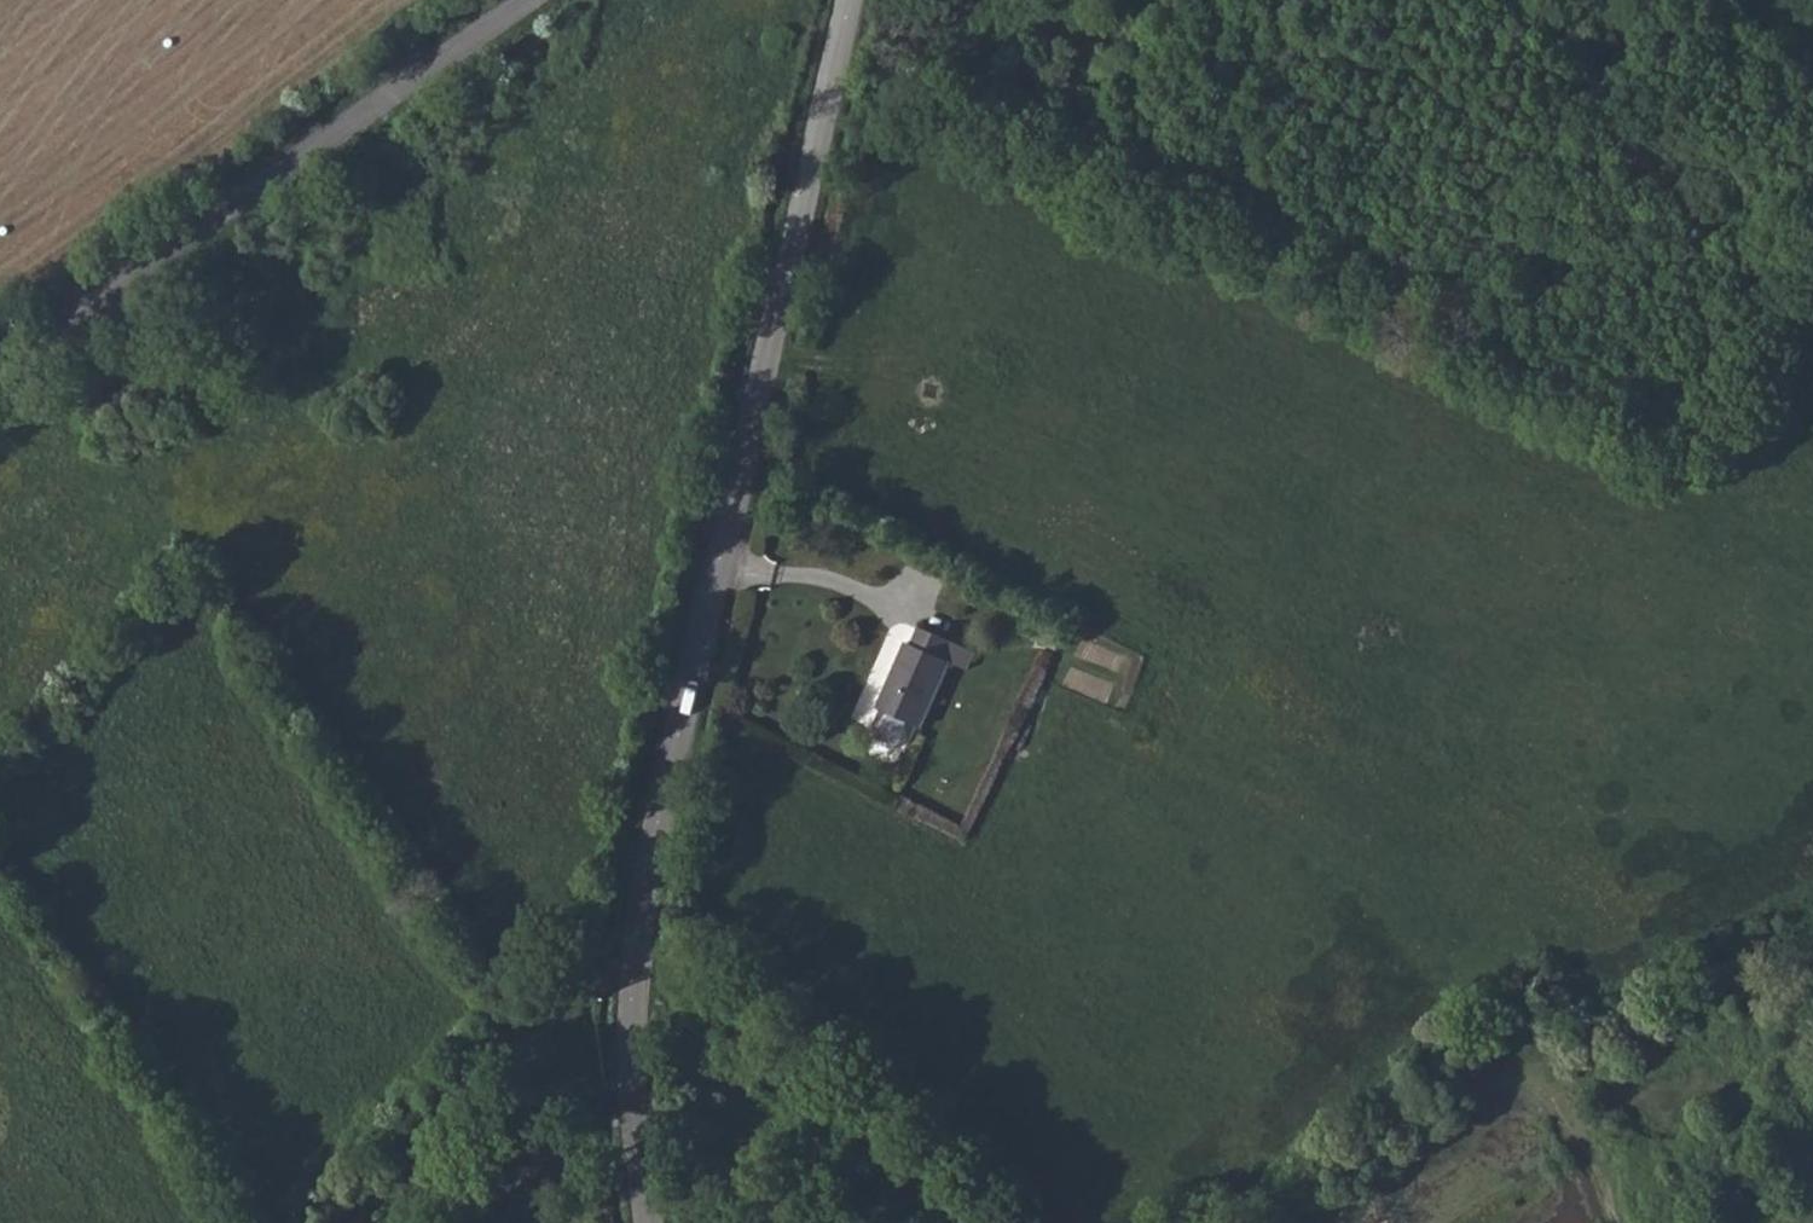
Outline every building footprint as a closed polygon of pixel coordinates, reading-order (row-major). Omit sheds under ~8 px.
[(968,670),(976,652),(919,627),(911,645),(906,642),(877,708),(881,710),(873,728),(877,738),(900,748),(909,744),(917,726),(922,728),(951,662),(968,670)]
